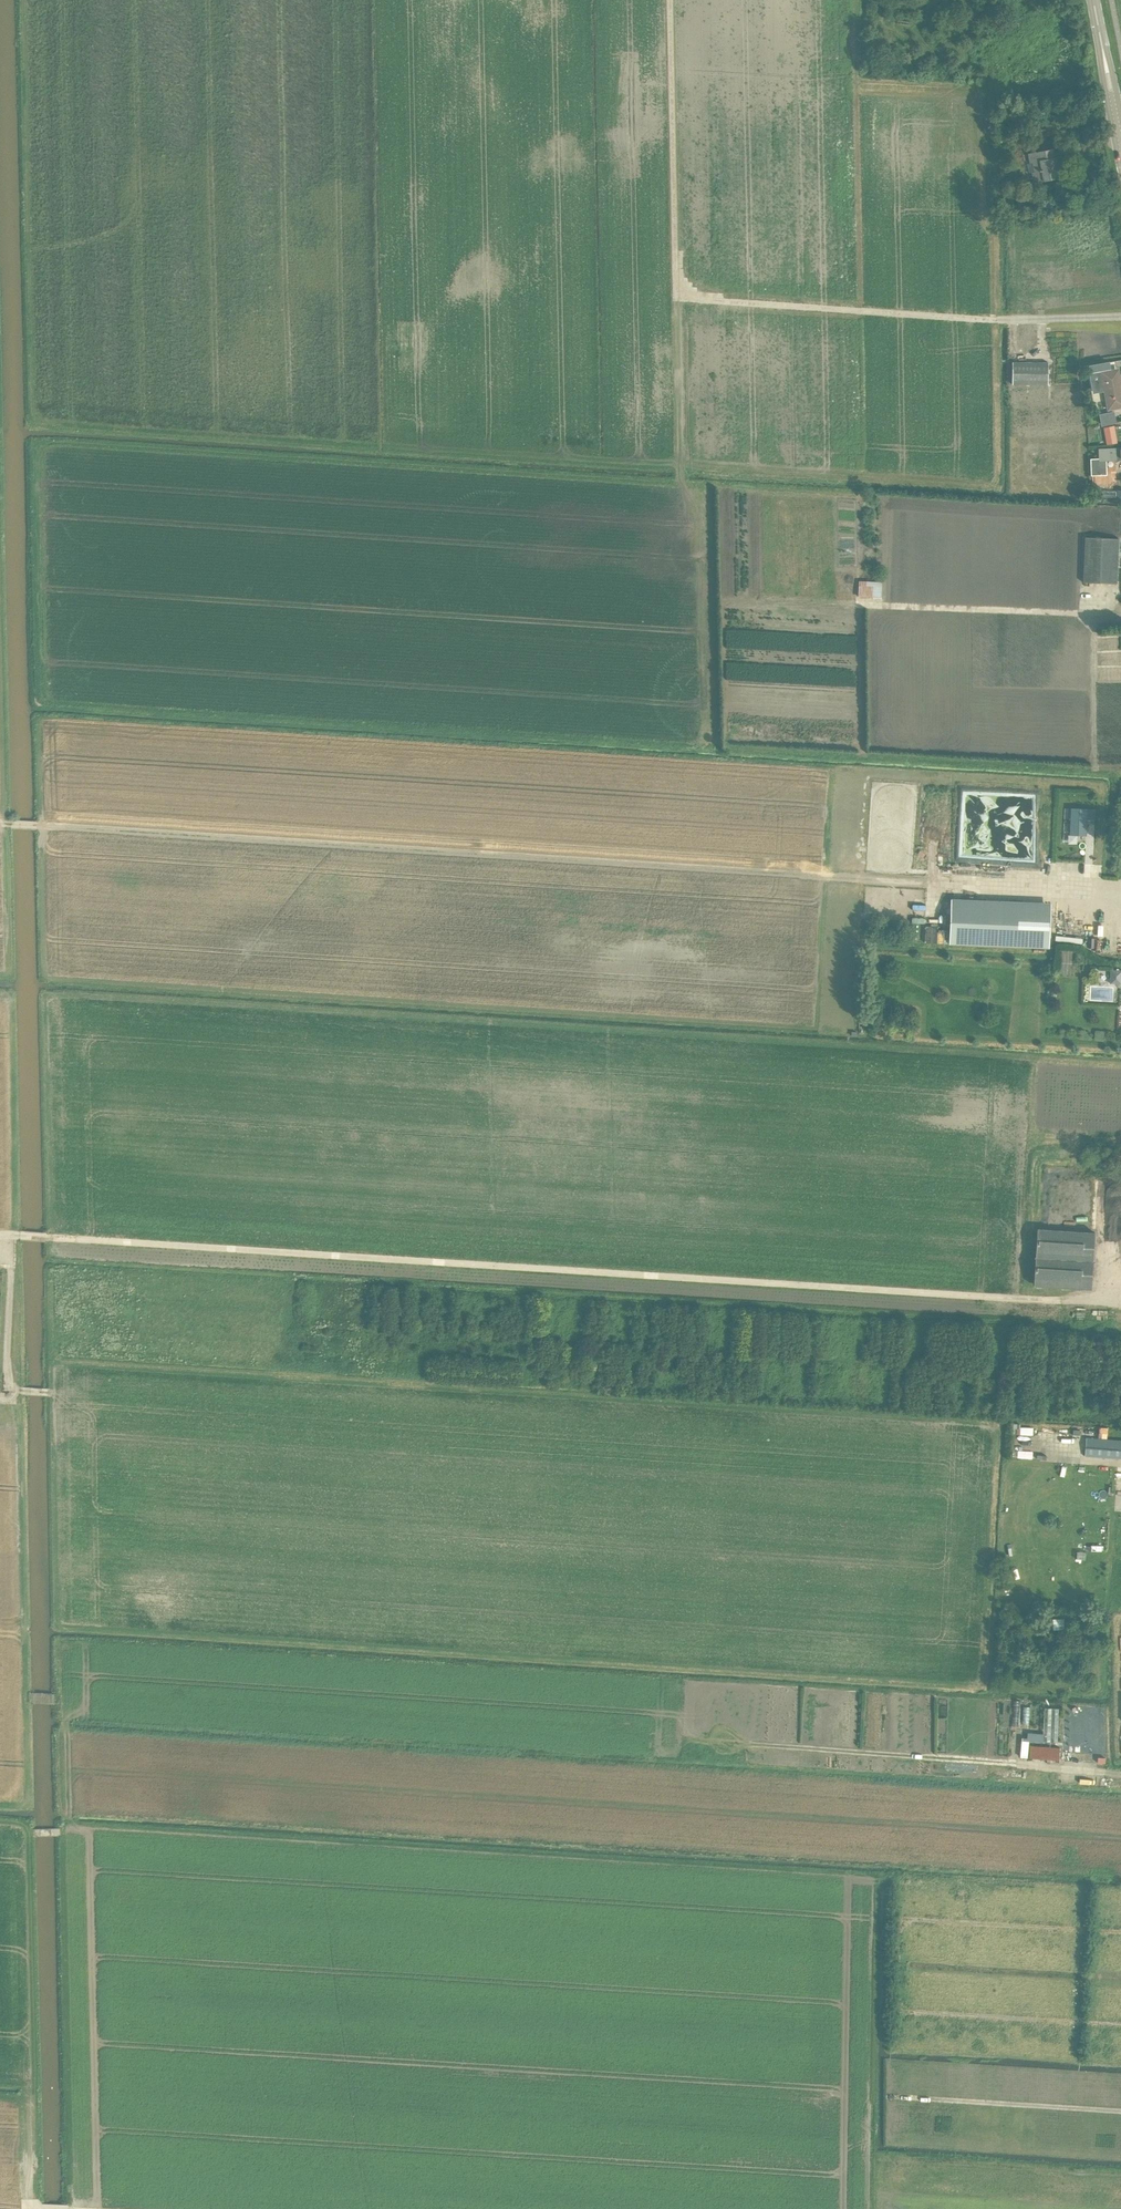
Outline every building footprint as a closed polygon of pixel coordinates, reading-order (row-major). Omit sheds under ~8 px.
[(1026,117),(1007,118),(1008,125),(1027,123),(1026,117)] [(1054,157),(1053,149),(1028,153),(1030,163),(1027,163),(1029,173),(1032,172),(1034,183),(1065,177),(1061,156),(1054,157)] [(1048,385),(1048,363),(1012,362),(1012,385),(1048,385)] [(1094,392),(1104,390),(1108,410),(1120,407),(1120,385),(1120,378),(1118,378),(1116,370),(1090,375),(1094,392)] [(1114,412),(1099,414),(1101,426),(1116,423),(1114,412)] [(1103,428),(1107,445),(1117,443),(1114,426),(1103,428)] [(1090,459),(1091,476),(1105,475),(1107,475),(1106,467),(1106,461),(1110,460),(1115,460),(1120,460),(1120,448),(1098,449),(1099,458),(1090,459)] [(1117,584),(1119,539),(1084,537),(1083,582),(1117,584)] [(859,581),(858,598),(881,599),(882,582),(859,581)] [(1086,833),(1087,819),(1095,819),(1095,809),(1070,808),(1069,832),(1086,833)] [(1051,902),(951,898),(949,944),(1049,948),(1051,902)] [(1110,969),(1110,984),(1120,984),(1120,970),(1110,969)] [(1040,1231),(1037,1286),(1093,1290),(1096,1234),(1040,1231)] [(586,1360),(584,1379),(595,1380),(597,1361),(586,1360)] [(1013,1427),(1013,1434),(1032,1434),(1033,1428),(1020,1427),(1020,1424),(1014,1424),(1013,1424),(1013,1427)] [(1087,1438),(1107,1439),(1107,1428),(1087,1427),(1086,1438),(1087,1438)] [(1086,1438),(1085,1456),(1120,1458),(1120,1440),(1107,1439),(1086,1438)] [(1043,1727),(1043,1741),(1057,1742),(1059,1708),(1044,1707),(1043,1727)] [(1028,1757),(1059,1759),(1059,1748),(1029,1746),(1028,1757)]
